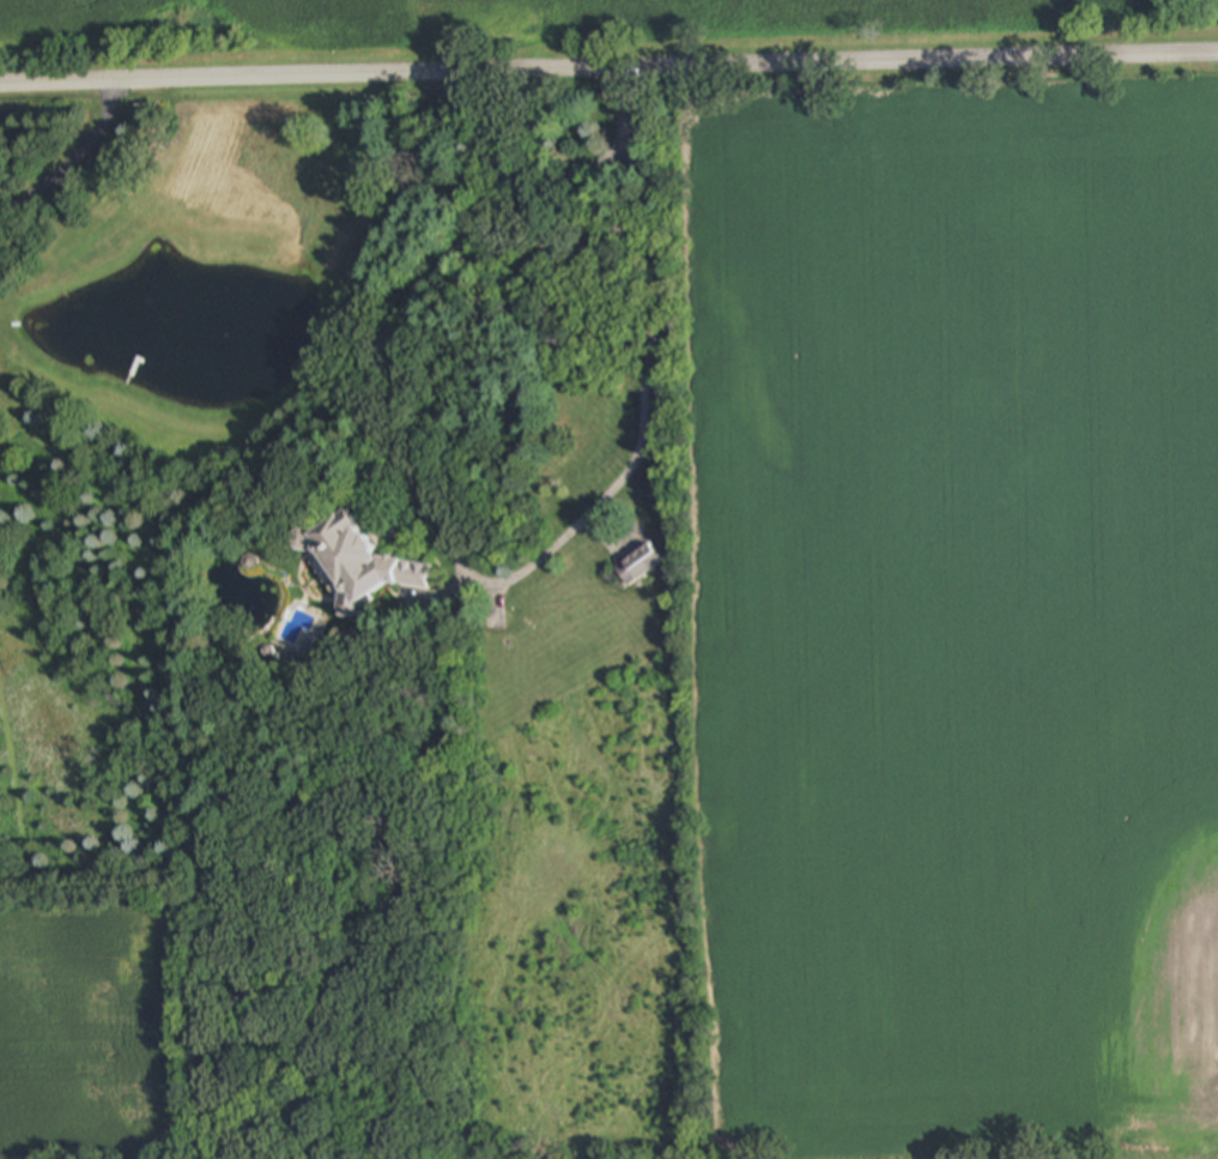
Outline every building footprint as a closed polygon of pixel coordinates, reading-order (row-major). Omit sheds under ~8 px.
[(433,563),(373,559),(347,512),(306,534),(303,528),(287,536),(297,553),(318,554),(339,594),(339,602),(344,613),(357,614),(358,600),(385,586),(431,589),(433,563)] [(662,562),(648,543),(613,570),(627,589),(662,562)]
